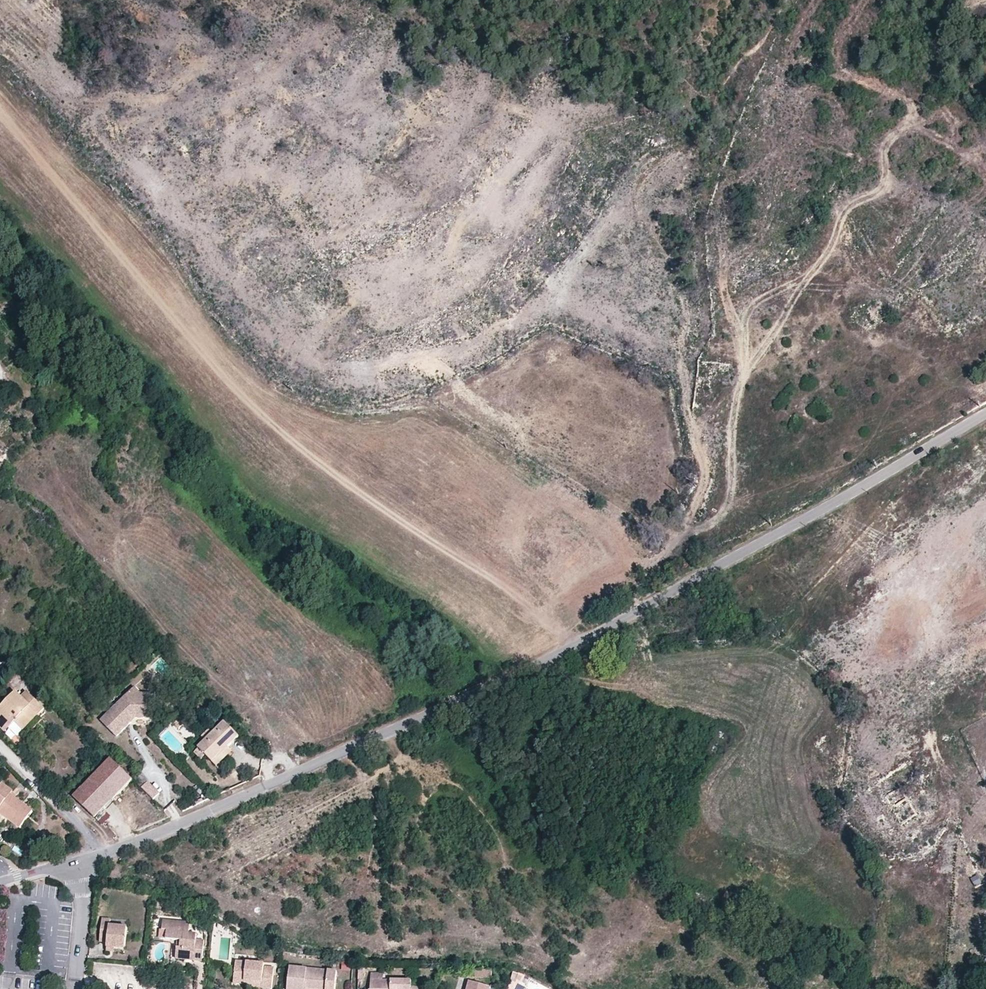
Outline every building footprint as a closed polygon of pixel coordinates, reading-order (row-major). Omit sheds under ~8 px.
[(133,688),(127,694),(135,702),(150,702),(150,694),(138,695),(133,688)] [(5,702),(0,707),(0,721),(7,729),(13,722),(21,731),(27,725),(42,709),(26,693),(20,699),(13,694),(8,699),(10,702),(8,703),(7,704),(5,702)] [(150,702),(135,702),(127,694),(99,722),(115,738),(129,723),(127,721),(131,717),(133,719),(150,719),(150,702)] [(15,737),(21,731),(13,722),(7,729),(15,737)] [(177,723),(172,729),(177,734),(183,727),(177,723)] [(213,734),(206,741),(198,749),(206,756),(213,763),(228,747),(237,737),(223,724),(213,734)] [(202,737),(206,741),(213,734),(209,730),(202,737)] [(232,751),(228,747),(213,763),(216,767),(232,751)] [(202,760),(206,756),(198,749),(194,753),(202,760)] [(92,818),(130,780),(107,757),(69,795),(92,818)] [(139,790),(151,801),(157,795),(146,783),(139,790)] [(13,792),(2,784),(0,787),(0,814),(11,822),(20,829),(33,812),(23,804),(15,798),(11,795),(13,792)] [(106,947),(115,948),(124,949),(127,927),(109,925),(110,920),(102,919),(99,941),(107,942),(106,947)] [(180,947),(176,946),(175,958),(200,961),(203,941),(195,940),(195,934),(187,933),(188,923),(162,921),(161,930),(166,931),(165,939),(173,940),(177,940),(180,940),(180,947)] [(261,988),(265,988),(271,988),(273,968),(264,967),(264,964),(235,961),(233,980),(261,983),(261,988)] [(330,984),(325,983),(326,971),(288,967),(286,988),(330,988),(330,984)] [(330,988),(334,988),(335,972),(326,971),(325,983),(330,984),(330,988)] [(476,980),(491,980),(492,971),(476,971),(476,980)] [(370,973),(370,981),(383,981),(383,973),(370,973)] [(521,977),(512,973),(509,983),(513,984),(515,981),(519,983),(521,977)] [(252,987),(261,988),(261,983),(233,980),(233,984),(252,986),(252,987)]
